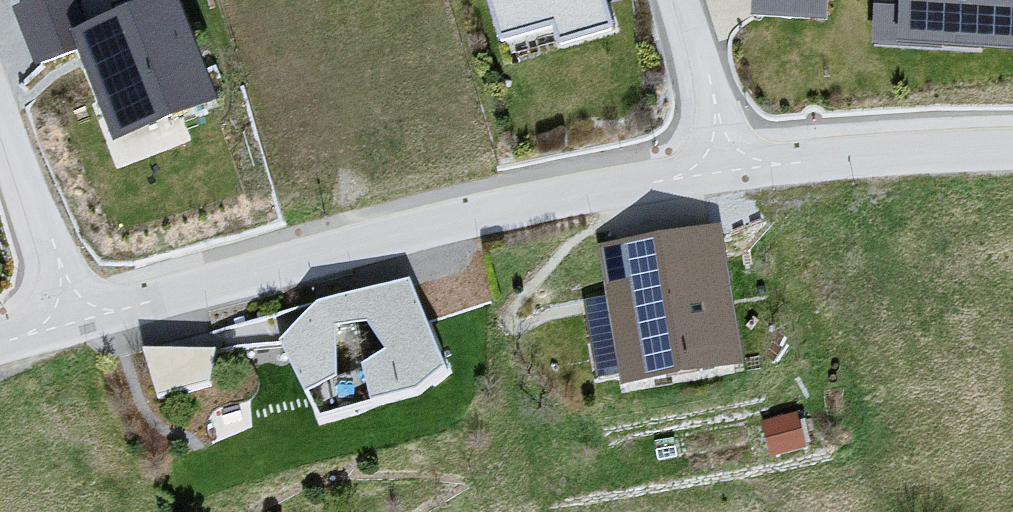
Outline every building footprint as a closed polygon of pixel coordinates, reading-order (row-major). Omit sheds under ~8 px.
[(76,31),(114,130),(214,92),(178,0),(156,0),(76,31)] [(502,39),(551,25),(556,40),(611,24),(604,0),(491,0),(502,39)] [(756,15),(826,18),(827,0),(757,0),(756,15)] [(876,37),(1012,45),(1012,0),(878,0),(876,37)] [(717,225),(604,245),(628,381),(740,362),(717,225)] [(316,301),(280,342),(320,420),(419,393),(447,369),(410,279),(316,301)] [(215,348),(143,348),(160,399),(210,384),(215,348)]
